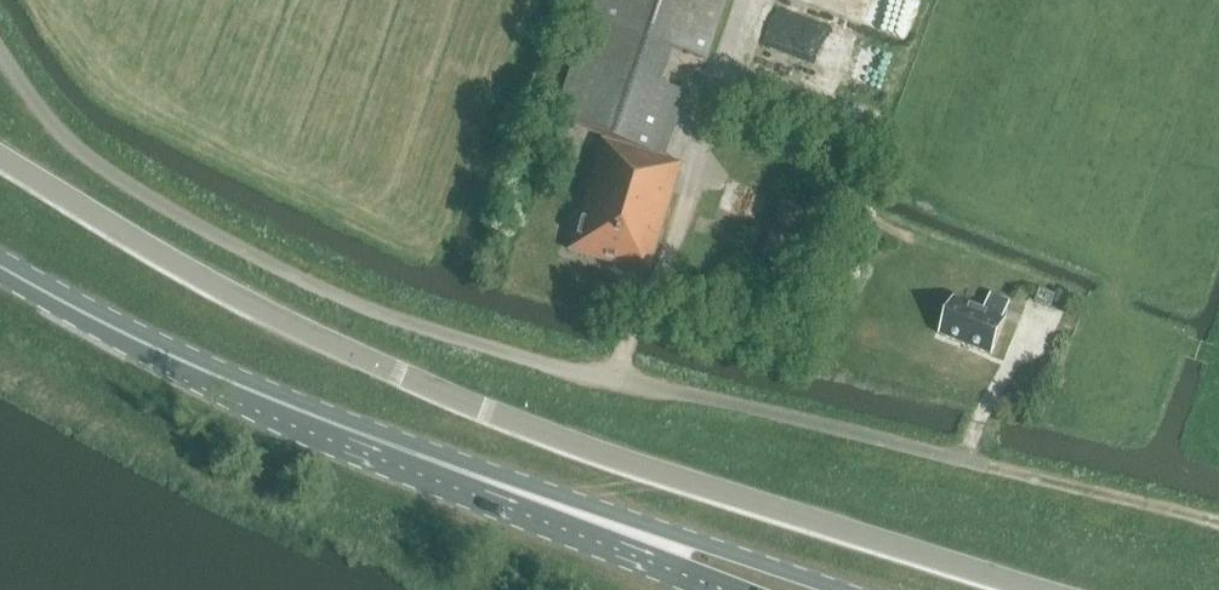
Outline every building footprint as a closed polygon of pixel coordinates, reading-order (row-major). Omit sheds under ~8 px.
[(569,250),(628,267),(629,264),(649,270),(681,163),(665,157),(687,94),(661,85),(674,49),(707,61),(728,0),(595,0),(553,118),(603,135),(569,250)] [(761,256),(809,273),(828,219),(782,201),(761,256)] [(1034,299),(1051,305),(1056,293),(1039,286),(1034,299)] [(941,334),(992,355),(1007,318),(1004,317),(1010,302),(992,295),(986,310),(955,298),(954,301),(948,302),(944,310),(948,315),(941,334)]
